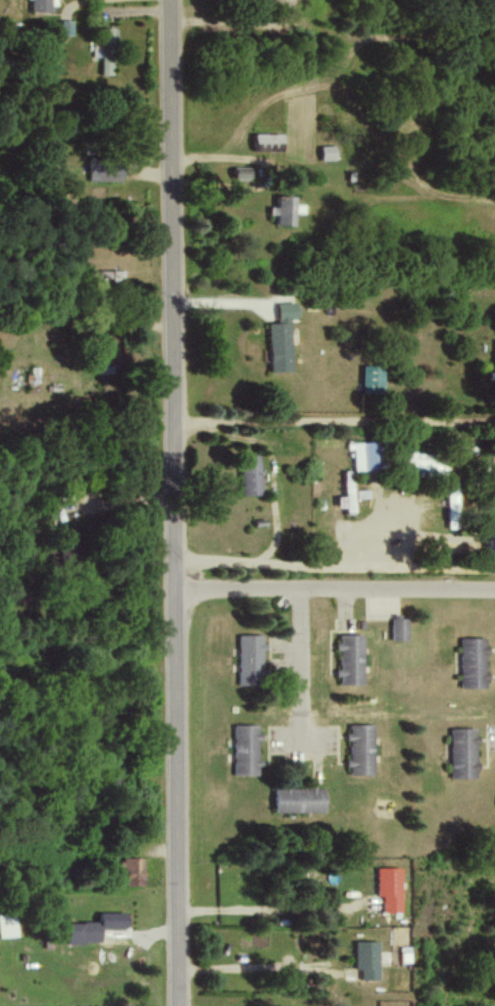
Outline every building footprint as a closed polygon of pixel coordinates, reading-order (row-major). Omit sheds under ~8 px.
[(55,11),(56,0),(31,0),(30,10),(55,11)] [(61,34),(73,34),(73,20),(61,20),(61,34)] [(115,74),(116,28),(100,27),(99,45),(93,45),(93,56),(102,56),(101,74),(115,74)] [(283,133),(256,134),(256,143),(283,142),(283,133)] [(336,159),(336,145),(322,146),(322,160),(336,159)] [(89,180),(125,181),(125,158),(89,157),(89,180)] [(270,215),(278,215),(277,225),(295,226),(297,196),(278,195),(278,207),(271,207),(270,215)] [(271,370),(294,370),(292,319),(298,319),(297,301),(278,302),(279,323),(270,323),(271,370)] [(363,365),(362,392),(384,393),(385,365),(363,365)] [(384,440),(352,441),(353,469),(385,468),(384,440)] [(449,454),(403,453),(403,467),(426,468),(426,472),(449,473),(449,454)] [(262,493),(261,454),(241,455),(243,494),(262,493)] [(346,495),(339,495),(339,506),(347,506),(347,510),(356,510),(355,469),(345,470),(346,495)] [(409,639),(408,616),(391,617),(392,640),(409,639)] [(238,683),(263,684),(264,634),(239,633),(238,683)] [(365,682),(363,633),(338,634),(339,683),(365,682)] [(460,637),(462,687),(489,686),(488,636),(460,637)] [(233,774),(260,774),(261,724),(234,723),(233,774)] [(375,723),(349,724),(350,774),(375,773),(375,723)] [(451,777),(478,777),(477,727),(451,727),(451,777)] [(276,812),(326,811),(325,787),(275,788),(276,812)] [(125,884),(145,885),(145,857),(126,857),(125,884)] [(383,895),(383,911),(402,912),(403,867),(379,866),(378,895),(383,895)] [(103,942),(103,928),(128,928),(128,911),(100,911),(100,921),(69,921),(69,942),(103,942)] [(17,936),(16,913),(0,914),(0,937),(17,936)] [(362,980),(380,979),(379,940),(356,940),(357,969),(361,969),(362,980)]
